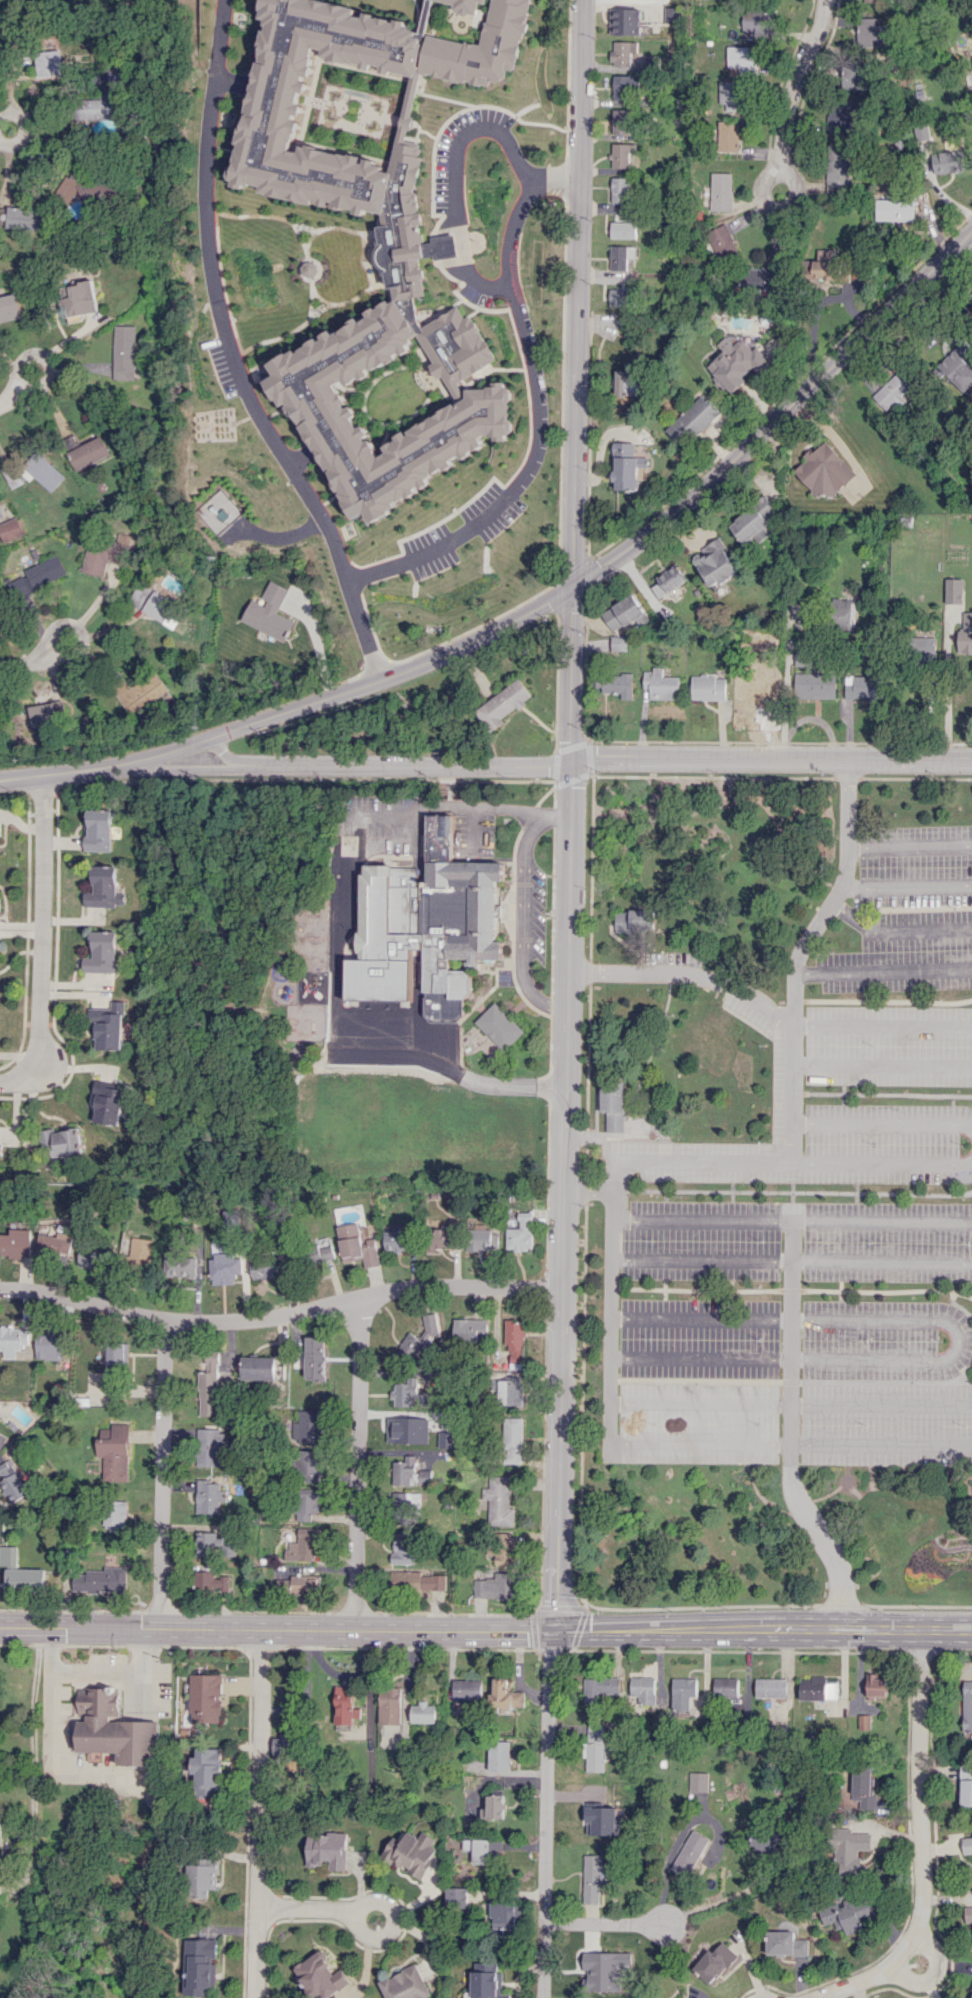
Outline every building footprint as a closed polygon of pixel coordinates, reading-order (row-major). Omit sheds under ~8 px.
[(261,9),(263,0),(325,0),(356,7),(354,14),(364,16),(365,11),(375,13),(374,16),(379,17),(379,16),(390,18),(390,20),(395,21),(396,18),(405,20),(404,25),(412,27),(411,29),(419,31),(409,75),(391,71),(390,73),(380,71),(381,66),(372,64),(371,69),(359,66),(359,63),(340,59),(340,62),(327,59),(327,57),(323,56),(324,50),(314,47),(313,54),(314,54),(304,96),(300,95),(298,102),(302,103),(291,149),(300,152),(302,144),(307,145),(308,143),(320,146),(319,148),(340,153),(341,152),(350,154),(350,153),(362,156),(361,162),(364,162),(365,157),(376,159),(375,163),(382,164),(381,169),(387,171),(393,172),(391,182),(384,213),(381,212),(366,209),(364,214),(355,212),(356,209),(334,204),(334,202),(331,201),(330,206),(320,203),(320,200),(315,199),(313,203),(262,191),(263,186),(247,183),(246,188),(234,185),(235,180),(228,179),(232,164),(234,165),(238,148),(239,148),(240,143),(237,143),(242,123),(244,123),(263,46),(260,45),(264,29),(267,29),(268,25),(265,25),(267,19),(261,17),(263,10),(261,9)] [(422,157),(418,156),(421,144),(406,140),(408,129),(411,129),(414,116),(411,116),(421,73),(427,75),(428,73),(460,80),(466,81),(466,79),(471,80),(471,82),(481,85),(482,83),(489,85),(491,79),(505,83),(508,70),(515,71),(531,0),(494,0),(489,22),(486,21),(481,44),(466,40),(465,42),(419,31),(409,75),(387,171),(393,172),(391,182),(413,188),(415,188),(422,157)] [(453,3),(452,10),(476,16),(480,2),(486,3),(486,0),(439,0),(453,3)] [(681,7),(664,7),(664,22),(680,23),(681,7)] [(641,35),(641,9),(610,8),(609,34),(641,35)] [(773,13),(742,12),(741,36),(772,37),(773,13)] [(886,46),(886,24),(877,24),(876,17),(858,18),(858,46),(886,46)] [(630,51),(637,51),(637,41),(612,41),(612,66),(630,66),(630,51)] [(755,47),(727,46),(726,67),(755,67),(755,47)] [(61,76),(61,50),(36,51),(37,76),(61,76)] [(843,89),(870,88),(869,62),(843,63),(843,89)] [(613,99),(639,100),(639,75),(613,75),(613,99)] [(718,81),(718,104),(724,104),(725,111),(742,110),(741,81),(718,81)] [(79,120),(117,118),(116,85),(100,85),(101,98),(78,99),(79,120)] [(829,104),(828,130),(857,131),(858,105),(829,104)] [(612,134),(630,134),(631,109),(612,109),(612,134)] [(717,151),(738,151),(739,121),(717,121),(717,151)] [(916,141),(930,139),(928,123),(914,125),(916,141)] [(630,168),(630,143),(612,143),(611,168),(630,168)] [(828,191),(849,190),(848,143),(826,144),(828,191)] [(933,173),(964,172),(963,150),(932,152),(933,173)] [(732,173),(710,172),(709,210),(731,211),(732,173)] [(611,201),(632,201),(632,177),(611,177),(611,201)] [(385,270),(381,268),(378,266),(376,262),(375,258),(375,254),(376,250),(378,246),(381,244),(378,226),(383,225),(381,212),(384,213),(391,182),(413,188),(414,193),(416,193),(419,208),(417,209),(418,213),(421,212),(423,223),(420,224),(421,233),(424,233),(425,241),(424,241),(424,243),(432,241),(431,235),(454,231),(458,255),(435,259),(435,255),(419,258),(421,268),(423,268),(424,277),(422,278),(426,294),(414,296),(418,321),(421,326),(416,329),(397,298),(394,300),(392,287),(388,288),(385,270)] [(876,199),(875,220),(915,221),(915,199),(876,199)] [(7,228),(45,229),(45,208),(7,207),(7,228)] [(635,239),(636,222),(611,221),(610,238),(635,239)] [(718,256),(737,247),(725,223),(707,232),(718,256)] [(635,245),(610,245),(609,270),(627,270),(627,258),(634,259),(635,245)] [(817,248),(817,260),(812,260),(812,278),(835,279),(836,249),(817,248)] [(773,285),(774,269),(746,268),(746,285),(773,285)] [(69,285),(71,296),(61,298),(63,308),(66,307),(68,316),(98,311),(93,280),(69,285)] [(609,289),(609,306),(633,305),(633,288),(609,289)] [(1,322),(22,316),(16,292),(0,296),(0,320),(1,322)] [(466,398),(467,397),(467,389),(488,388),(488,386),(494,386),(494,382),(504,382),(504,387),(512,386),(512,401),(508,401),(509,419),(512,419),(513,434),(506,434),(506,439),(496,439),(495,435),(489,435),(489,433),(484,434),(479,437),(482,443),(476,447),(475,445),(467,451),(468,453),(463,456),(461,452),(450,459),(453,465),(445,470),(444,467),(428,478),(431,483),(422,489),(420,486),(417,489),(419,492),(409,498),(408,496),(397,503),(399,507),(370,526),(364,516),(357,520),(340,493),(342,492),(342,491),(339,492),(333,483),(336,481),(289,407),(291,405),(288,401),(283,404),(279,398),(277,399),(265,381),(276,375),(269,364),(288,352),(289,353),(295,349),(298,353),(302,351),(301,349),(308,344),(307,343),(318,336),(320,340),(323,338),(321,335),(331,328),(334,334),(354,322),(352,319),(357,316),(360,321),(368,316),(365,312),(374,306),(376,308),(379,306),(378,305),(389,298),(391,302),(394,300),(397,298),(416,329),(413,331),(415,335),(410,338),(411,341),(406,344),(408,348),(399,354),(398,352),(394,354),(396,358),(387,364),(385,362),(372,370),(369,367),(366,369),(369,373),(361,378),(360,375),(347,383),(344,380),(337,384),(341,391),(342,391),(349,401),(344,404),(347,408),(352,404),(358,414),(353,417),(359,427),(364,424),(370,434),(365,437),(367,441),(370,439),(376,448),(374,450),(379,458),(389,452),(385,447),(392,442),(393,443),(398,440),(396,436),(404,431),(407,436),(410,434),(409,431),(453,403),(454,405),(458,403),(466,398)] [(413,331),(415,335),(432,361),(427,365),(436,379),(441,376),(458,403),(466,398),(457,383),(497,359),(470,314),(465,317),(458,305),(421,326),(416,329),(413,331)] [(114,377),(136,377),(137,325),(115,325),(114,377)] [(707,365),(728,395),(748,380),(744,376),(754,369),(758,374),(771,365),(758,347),(751,352),(741,338),(732,345),(727,337),(717,343),(724,353),(707,365)] [(971,383),(971,365),(968,361),(971,358),(971,349),(963,340),(937,365),(963,392),(971,383)] [(616,395),(642,394),(641,363),(625,363),(626,370),(615,370),(616,395)] [(886,410),(914,384),(900,370),(872,396),(886,410)] [(721,412),(704,394),(666,430),(683,448),(721,412)] [(67,452),(76,473),(111,457),(101,436),(67,452)] [(857,474),(825,439),(793,469),(817,497),(824,490),(831,498),(857,474)] [(634,442),(614,442),(614,490),(637,490),(637,467),(646,467),(646,456),(634,456),(634,442)] [(776,527),(770,519),(779,512),(765,495),(729,525),(745,544),(757,534),(761,540),(776,527)] [(17,516),(0,523),(0,535),(3,542),(24,533),(17,516)] [(81,571),(103,577),(107,561),(124,565),(131,536),(118,533),(115,541),(89,535),(81,571)] [(710,588),(739,571),(720,538),(691,555),(710,588)] [(5,579),(14,598),(66,574),(56,554),(24,570),(26,574),(12,580),(10,576),(5,579)] [(659,583),(652,586),(658,598),(687,581),(677,564),(656,577),(659,583)] [(963,604),(964,578),(946,578),(945,603),(963,604)] [(128,601),(181,633),(190,618),(174,608),(176,603),(145,584),(142,589),(137,586),(128,601)] [(601,612),(613,632),(633,620),(638,627),(650,619),(634,593),(601,612)] [(247,615),(277,630),(289,605),(274,598),(271,605),(256,597),(247,615)] [(855,600),(834,599),(834,629),(855,630),(855,600)] [(807,600),(787,600),(786,628),(807,628),(807,600)] [(971,653),(971,611),(963,611),(962,629),(958,629),(957,652),(971,653)] [(935,637),(913,636),(912,662),(934,663),(935,637)] [(611,650),(626,651),(627,637),(611,637),(611,650)] [(680,676),(663,677),(663,668),(644,669),(644,689),(650,689),(650,699),(680,699),(680,676)] [(112,684),(131,714),(169,690),(158,672),(132,688),(125,676),(112,684)] [(836,698),(835,673),(794,674),(795,699),(836,698)] [(632,699),(633,675),(596,674),(596,686),(602,686),(602,693),(621,693),(621,699),(632,699)] [(845,683),(845,698),(883,697),(882,675),(853,676),(853,683),(845,683)] [(691,699),(725,700),(726,676),(692,676),(691,699)] [(526,703),(524,701),(532,696),(519,678),(475,710),(490,729),(526,703)] [(776,680),(736,679),(736,701),(776,702),(776,680)] [(31,708),(34,726),(67,720),(63,700),(53,701),(53,704),(31,708)] [(88,809),(88,818),(85,818),(85,849),(112,850),(113,810),(88,809)] [(429,816),(453,816),(453,862),(495,862),(504,862),(504,881),(496,881),(495,941),(503,941),(503,959),(478,959),(478,970),(463,970),(463,961),(468,961),(468,958),(449,958),(448,970),(465,971),(471,977),(471,992),(463,999),(463,1016),(456,1023),(430,1022),(424,1015),(424,948),(411,948),(410,999),(349,998),(349,959),(361,959),(362,874),(366,874),(366,865),(391,865),(391,868),(417,869),(417,885),(428,885),(429,869),(429,816)] [(91,865),(91,882),(95,882),(95,890),(84,890),(84,904),(115,904),(115,903),(124,903),(124,892),(118,892),(118,866),(91,865)] [(614,931),(653,932),(654,910),(615,910),(614,931)] [(93,930),(93,956),(83,956),(83,970),(114,971),(114,968),(124,969),(124,957),(117,957),(117,930),(93,930)] [(89,1008),(89,1023),(96,1023),(96,1037),(99,1037),(99,1048),(125,1048),(125,999),(112,999),(112,1008),(89,1008)] [(475,1022),(503,1051),(523,1031),(495,1002),(475,1022)] [(99,1078),(96,1091),(102,1092),(97,1120),(122,1124),(126,1098),(133,1099),(134,1090),(124,1088),(125,1083),(99,1078)] [(623,1131),(624,1081),(601,1080),(601,1112),(606,1112),(606,1131),(623,1131)] [(42,1129),(45,1156),(84,1152),(81,1125),(65,1127),(65,1130),(57,1131),(56,1127),(42,1129)] [(506,1249),(531,1249),(532,1213),(519,1212),(519,1228),(506,1228),(506,1249)] [(337,1226),(342,1257),(363,1254),(365,1268),(380,1265),(375,1238),(361,1240),(359,1223),(337,1226)] [(384,1231),(385,1252),(407,1251),(406,1225),(391,1225),(391,1231),(384,1231)] [(450,1248),(451,1225),(440,1225),(440,1229),(430,1228),(429,1247),(450,1248)] [(0,1234),(0,1256),(31,1257),(32,1229),(11,1228),(10,1234),(0,1234)] [(499,1250),(498,1229),(466,1230),(466,1251),(499,1250)] [(59,1235),(39,1234),(38,1255),(53,1256),(54,1252),(72,1253),(73,1233),(59,1233),(59,1235)] [(125,1264),(151,1266),(153,1238),(132,1237),(131,1254),(126,1254),(125,1264)] [(335,1258),(330,1237),(305,1244),(310,1264),(335,1258)] [(106,1245),(79,1246),(80,1266),(107,1265),(106,1245)] [(201,1249),(191,1249),(191,1251),(166,1250),(166,1276),(201,1276),(201,1249)] [(212,1285),(234,1284),(233,1273),(243,1273),(242,1252),(211,1253),(212,1285)] [(251,1257),(250,1277),(278,1277),(278,1258),(251,1257)] [(432,1334),(441,1319),(429,1313),(417,1336),(408,1331),(395,1355),(418,1367),(422,1358),(419,1356),(431,1334),(432,1334)] [(487,1318),(453,1319),(453,1342),(487,1342),(487,1318)] [(524,1321),(507,1321),(506,1362),(523,1363),(524,1321)] [(15,1347),(30,1347),(29,1327),(0,1328),(0,1350),(3,1350),(3,1358),(15,1357),(15,1347)] [(36,1359),(62,1360),(63,1334),(36,1333),(36,1359)] [(323,1336),(304,1336),(306,1380),(325,1380),(323,1336)] [(107,1364),(128,1364),(129,1343),(108,1342),(107,1364)] [(275,1380),(276,1357),(242,1356),(241,1379),(275,1380)] [(218,1416),(217,1386),(237,1386),(237,1372),(198,1372),(199,1416),(218,1416)] [(498,1380),(499,1405),(523,1405),(522,1376),(508,1376),(508,1380),(498,1380)] [(393,1406),(418,1405),(417,1382),(393,1382),(393,1406)] [(320,1410),(299,1410),(299,1421),(293,1421),(293,1442),(320,1442),(320,1410)] [(388,1442),(428,1443),(428,1418),(388,1417),(388,1442)] [(503,1463),(522,1463),(523,1418),(504,1417),(503,1463)] [(128,1481),(130,1424),(112,1423),(111,1435),(97,1435),(96,1456),(104,1457),(103,1480),(128,1481)] [(197,1426),(197,1465),(219,1466),(220,1444),(227,1444),(227,1433),(217,1432),(217,1427),(197,1426)] [(452,1447),(452,1431),(439,1432),(439,1447),(452,1447)] [(320,1450),(297,1450),(296,1481),(320,1481),(320,1450)] [(393,1485),(432,1484),(431,1470),(416,1470),(415,1457),(392,1457),(393,1485)] [(9,1459),(0,1465),(0,1483),(12,1502),(38,1486),(32,1476),(23,1482),(9,1459)] [(513,1476),(489,1475),(489,1487),(482,1487),(482,1499),(489,1500),(488,1525),(511,1526),(513,1476)] [(220,1513),(220,1501),(227,1501),(227,1490),(220,1490),(221,1482),(206,1482),(206,1479),(197,1479),(196,1512),(220,1513)] [(421,1493),(393,1492),(393,1508),(421,1508),(421,1493)] [(297,1521),(319,1521),(320,1494),(298,1493),(297,1521)] [(127,1501),(105,1500),(104,1531),(126,1532),(127,1501)] [(287,1561),(313,1561),(313,1554),(319,1554),(320,1528),(299,1528),(298,1542),(287,1542),(287,1561)] [(236,1539),(217,1539),(217,1532),(196,1532),(195,1555),(218,1556),(218,1555),(235,1556),(236,1539)] [(490,1554),(495,1554),(495,1565),(516,1564),(516,1533),(489,1533),(490,1554)] [(415,1564),(416,1538),(394,1538),(393,1563),(415,1564)] [(17,1568),(18,1546),(0,1546),(0,1565),(6,1565),(6,1589),(46,1590),(46,1569),(17,1568)] [(127,1567),(103,1566),(103,1570),(74,1570),(74,1590),(126,1591),(127,1567)] [(228,1576),(214,1577),(214,1570),(195,1571),(195,1592),(229,1592),(228,1576)] [(445,1574),(421,1575),(421,1571),(394,1571),(394,1590),(446,1589),(445,1574)] [(514,1597),(513,1572),(495,1573),(495,1578),(474,1578),(474,1598),(514,1597)] [(319,1577),(277,1575),(277,1592),(318,1593),(319,1577)] [(221,1722),(222,1675),(192,1674),(190,1722),(221,1722)] [(887,1698),(887,1675),(868,1675),(867,1697),(887,1698)] [(630,1696),(638,1696),(638,1704),(655,1705),(655,1677),(631,1676),(630,1696)] [(620,1677),(585,1677),(584,1702),(603,1702),(603,1694),(619,1694),(620,1677)] [(800,1700),(837,1700),(836,1682),(826,1683),(826,1677),(799,1677),(800,1700)] [(508,1678),(494,1678),(494,1693),(490,1693),(491,1708),(525,1707),(524,1691),(509,1691),(508,1678)] [(696,1678),(672,1678),(672,1711),(690,1711),(690,1696),(697,1696),(696,1678)] [(738,1678),(714,1678),(714,1697),(739,1696),(738,1678)] [(787,1679),(756,1678),(755,1697),(787,1697),(787,1679)] [(483,1699),(482,1679),(453,1680),(454,1699),(483,1699)] [(962,1680),(963,1732),(971,1732),(971,1680),(962,1680)] [(334,1723),(352,1724),(352,1717),(360,1717),(360,1708),(351,1708),(351,1686),(335,1685),(334,1723)] [(400,1724),(401,1687),(380,1687),(379,1724),(400,1724)] [(78,1688),(78,1750),(89,1750),(89,1760),(102,1760),(102,1751),(118,1751),(118,1763),(157,1763),(158,1721),(111,1720),(111,1716),(119,1716),(119,1688),(78,1688)] [(436,1722),(436,1703),(411,1703),(411,1723),(436,1722)] [(858,1729),(869,1729),(869,1715),(859,1715),(858,1729)] [(586,1771),(604,1772),(605,1724),(588,1723),(586,1771)] [(511,1741),(489,1741),(488,1770),(510,1770),(511,1741)] [(222,1748),(196,1748),(196,1756),(192,1756),(192,1773),(195,1773),(195,1797),(221,1797),(222,1748)] [(971,1806),(971,1763),(961,1762),(960,1806),(971,1806)] [(852,1800),(860,1800),(859,1809),(873,1809),(874,1764),(853,1764),(852,1800)] [(688,1790),(707,1791),(708,1772),(689,1772),(688,1790)] [(688,1800),(707,1799),(707,1791),(688,1792),(688,1800)] [(480,1819),(504,1818),(503,1794),(486,1795),(487,1808),(480,1808),(480,1819)] [(615,1834),(616,1807),(587,1807),(587,1822),(593,1822),(593,1834),(615,1834)] [(871,1832),(852,1833),(852,1828),(833,1828),(835,1876),(862,1875),(862,1850),(871,1850),(871,1832)] [(671,1868),(689,1878),(709,1838),(692,1829),(671,1868)] [(420,1879),(441,1842),(421,1831),(417,1837),(406,1831),(400,1842),(391,1836),(380,1856),(420,1879)] [(777,1852),(777,1831),(752,1832),(753,1852),(777,1852)] [(306,1833),(305,1864),(327,1864),(327,1870),(344,1870),(345,1833),(306,1833)] [(963,1854),(971,1854),(971,1836),(962,1837),(963,1854)] [(462,1839),(462,1852),(471,1852),(471,1863),(488,1864),(489,1839),(462,1839)] [(603,1855),(585,1854),(584,1903),(602,1904),(603,1855)] [(187,1897),(208,1897),(208,1889),(217,1889),(217,1864),(187,1864),(187,1897)] [(446,1907),(467,1907),(467,1887),(447,1887),(446,1907)] [(824,1926),(834,1923),(837,1930),(844,1928),(846,1935),(864,1929),(861,1920),(874,1916),(867,1895),(820,1910),(824,1926)] [(517,1928),(518,1901),(492,1900),(491,1918),(495,1918),(495,1928),(517,1928)] [(809,1955),(809,1938),(795,1939),(795,1930),(767,1931),(768,1956),(809,1955)] [(185,1995),(216,1995),(217,1960),(218,1960),(218,1939),(186,1939),(185,1995)] [(694,1966),(712,1983),(738,1955),(723,1941),(713,1952),(710,1948),(694,1966)] [(341,1968),(333,1972),(323,1951),(293,1965),(308,1997),(321,1997),(349,1984),(341,1968)] [(588,1991),(620,1991),(620,1965),(630,1965),(630,1952),(583,1952),(583,1970),(588,1970),(588,1991)] [(510,1994),(502,1994),(502,1972),(497,1972),(497,1962),(474,1962),(474,1972),(472,1972),(472,1997),(510,1997),(510,1994)] [(425,1997),(430,1995),(417,1964),(379,1980),(386,1997),(425,1997)]
